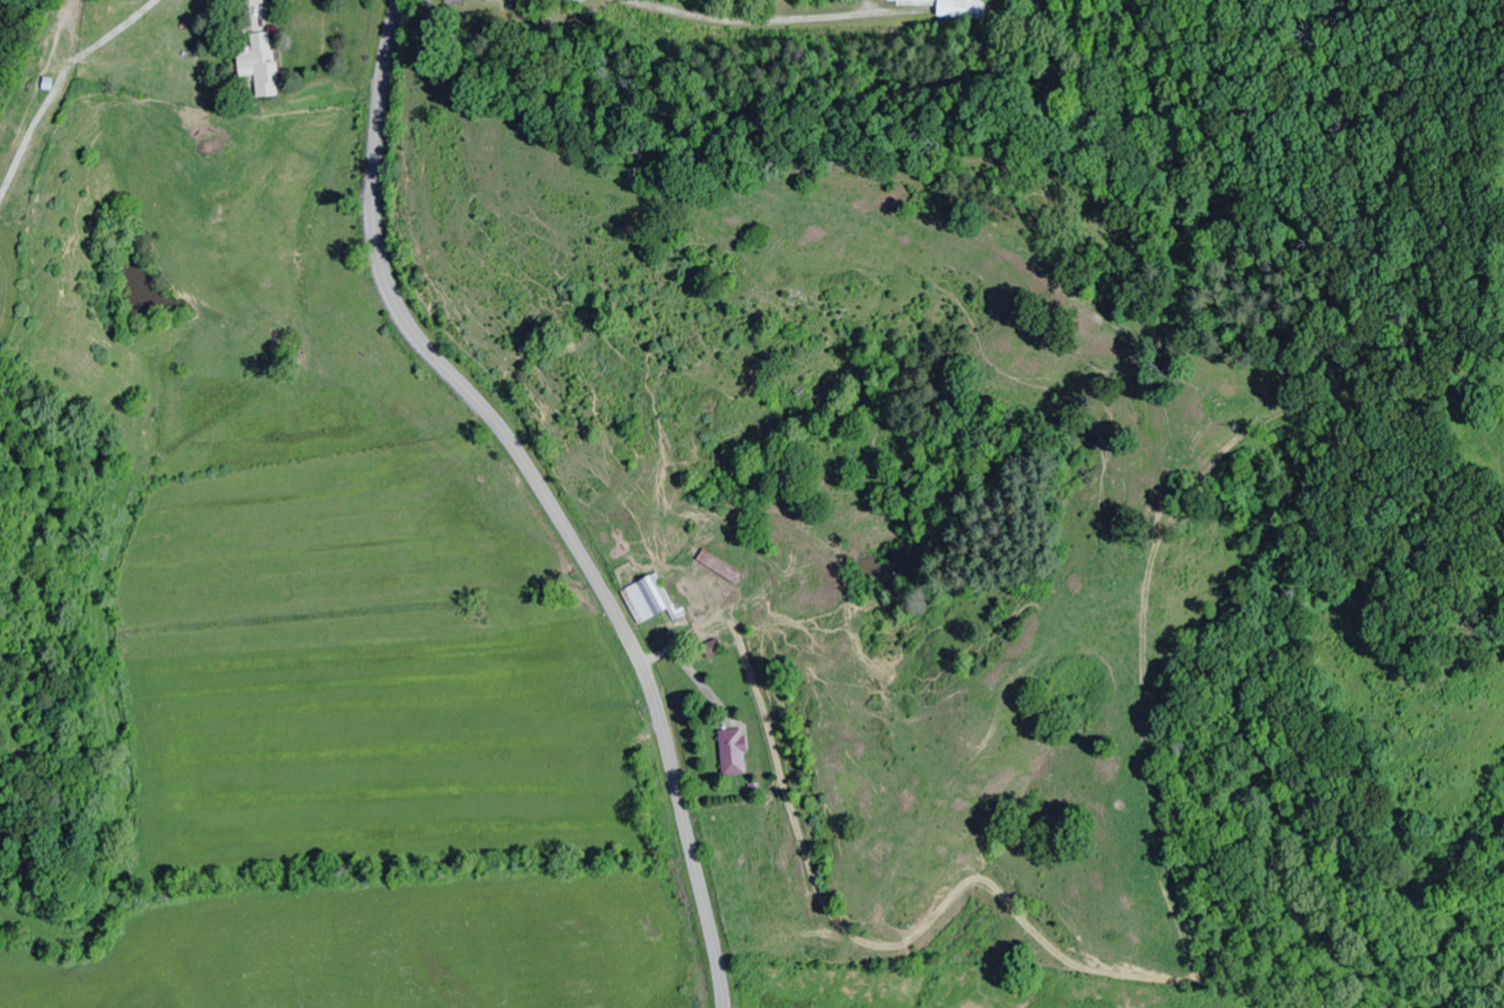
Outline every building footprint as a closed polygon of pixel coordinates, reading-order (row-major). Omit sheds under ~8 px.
[(936,17),(987,20),(988,0),(887,0),(886,3),(936,6),(936,17)] [(275,95),(273,31),(249,32),(250,48),(236,48),(236,69),(253,69),(254,96),(275,95)] [(736,585),(743,573),(703,548),(696,560),(736,585)] [(619,591),(637,624),(672,605),(654,572),(619,591)] [(719,729),(720,775),(745,774),(744,729),(719,729)]
